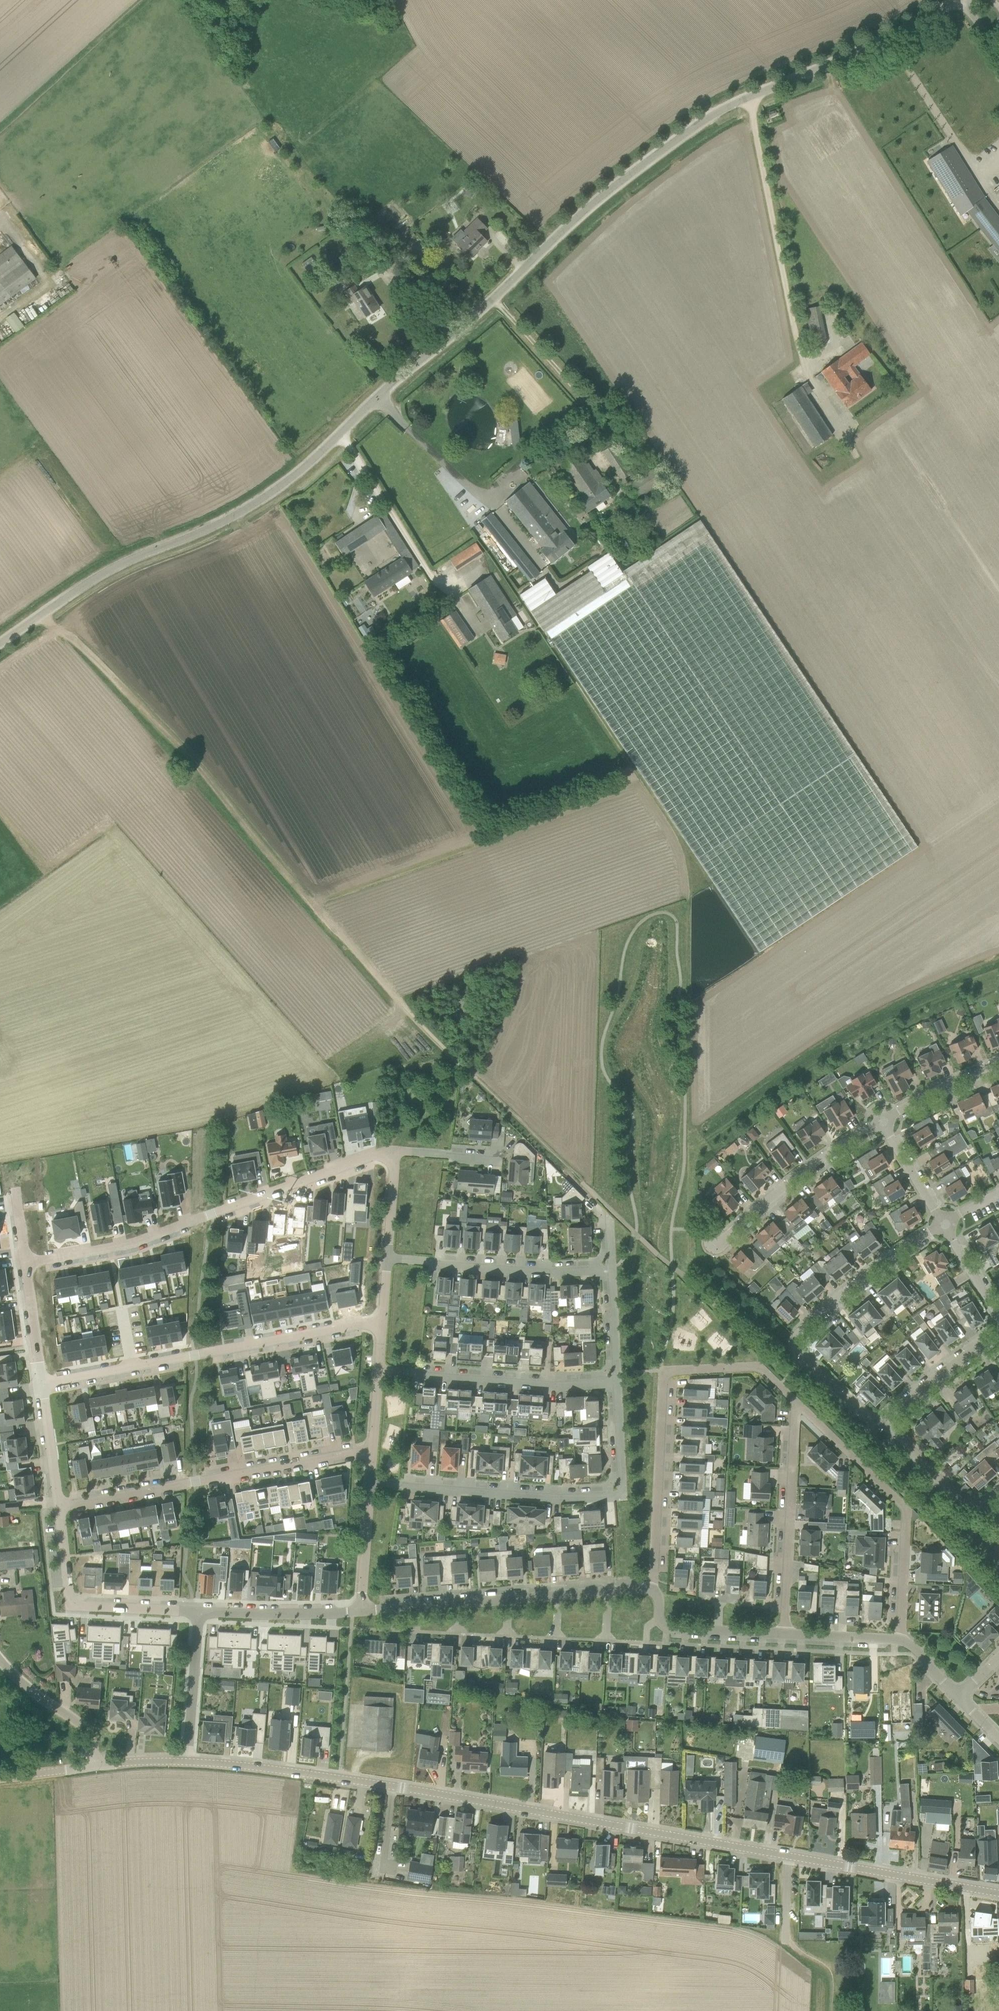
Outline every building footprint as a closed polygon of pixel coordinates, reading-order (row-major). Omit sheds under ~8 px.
[(960,214),(967,210),(980,200),(974,191),(979,188),(952,146),(928,161),(960,214)] [(473,182),(469,190),(475,194),(480,185),(473,182)] [(980,200),(967,210),(998,251),(998,218),(983,198),(980,200)] [(481,235),(487,229),(478,219),(464,233),(467,236),(458,245),(470,258),(487,242),(481,235)] [(396,240),(404,249),(413,241),(405,232),(396,240)] [(23,260),(12,246),(0,255),(0,277),(23,260)] [(11,296),(37,278),(25,263),(0,281),(0,305),(11,296)] [(366,317),(380,308),(366,287),(359,292),(355,286),(344,293),(351,303),(355,301),(366,317)] [(813,345),(827,341),(819,305),(805,308),(813,345)] [(16,312),(8,318),(18,332),(26,326),(16,312)] [(836,392),(847,407),(871,390),(854,366),(871,354),(862,342),(838,360),(821,372),(836,392)] [(800,387),(799,388),(777,403),(787,418),(785,419),(807,452),(832,435),(826,423),(800,387)] [(593,474),(571,442),(554,454),(565,470),(560,474),(587,513),(611,496),(600,480),(602,478),(597,471),(593,474)] [(541,549),(552,563),(553,563),(575,546),(564,532),(566,530),(529,483),(508,501),(544,547),(541,549)] [(377,516),(385,529),(392,524),(384,512),(377,516)] [(530,581),(540,574),(492,513),(482,521),(530,581)] [(760,952),(918,847),(856,753),(700,520),(624,574),(627,578),(546,632),(695,856),(696,856),(760,952)] [(345,556),(358,547),(350,534),(336,543),(345,556)] [(483,553),(477,543),(450,560),(457,570),(483,553)] [(374,596),(419,567),(407,547),(399,552),(403,558),(366,582),(374,596)] [(531,611),(546,632),(627,578),(624,574),(609,552),(588,567),(590,571),(556,594),(545,578),(520,595),(531,611)] [(491,576),(469,590),(502,641),(518,631),(510,619),(516,615),(491,576)] [(473,638),(455,611),(442,620),(460,647),(473,638)] [(364,623),(358,626),(363,636),(373,631),(371,625),(366,628),(364,623)] [(494,652),(492,662),(504,664),(506,654),(494,652)] [(995,1020),(996,1023),(984,1028),(988,1039),(985,1040),(988,1047),(991,1046),(992,1048),(998,1045),(998,1019),(995,1020)] [(969,1052),(978,1048),(972,1035),(956,1042),(956,1043),(949,1046),(954,1056),(956,1056),(958,1062),(971,1057),(969,1052)] [(941,1071),(939,1068),(947,1064),(939,1049),(932,1053),(931,1051),(917,1058),(927,1078),(941,1071)] [(867,1059),(863,1053),(854,1058),(858,1064),(867,1059)] [(909,1087),(907,1085),(905,1080),(913,1076),(904,1061),(893,1066),(896,1071),(885,1077),(894,1095),(909,1087)] [(874,1093),(871,1088),(877,1085),(869,1072),(863,1076),(862,1074),(852,1081),(853,1082),(847,1086),(854,1098),(860,1095),(863,1099),(865,1098),(867,1098),(869,1098),(871,1096),(872,1094),(874,1093)] [(990,1088),(991,1089),(991,1088),(993,1092),(986,1095),(994,1112),(998,1110),(998,1084),(990,1088)] [(325,1100),(333,1099),(332,1091),(323,1092),(325,1100)] [(979,1093),(968,1098),(975,1114),(977,1118),(982,1116),(985,1116),(994,1112),(986,1095),(980,1097),(979,1094),(979,1093)] [(959,1121),(975,1114),(968,1098),(957,1103),(958,1106),(952,1109),(959,1121)] [(838,1104),(837,1103),(831,1106),(827,1100),(816,1106),(821,1113),(824,1112),(830,1122),(832,1121),(836,1129),(849,1121),(848,1120),(853,1116),(844,1100),(838,1104)] [(775,1111),(779,1117),(787,1111),(783,1105),(775,1111)] [(372,1137),(367,1114),(347,1118),(345,1110),(338,1111),(342,1131),(348,1130),(350,1141),(358,1139),(358,1141),(363,1140),(363,1138),(372,1137)] [(248,1112),(250,1127),(264,1126),(263,1111),(248,1112)] [(490,1117),(487,1120),(476,1119),(473,1116),(467,1121),(470,1125),(469,1138),(491,1140),(491,1137),(498,1138),(499,1124),(492,1123),(493,1120),(490,1117)] [(935,1126),(930,1117),(913,1126),(917,1132),(913,1135),(920,1147),(935,1138),(931,1132),(935,1126)] [(820,1138),(825,1134),(816,1120),(811,1124),(810,1123),(796,1132),(807,1149),(821,1140),(820,1138)] [(336,1139),(333,1122),(318,1125),(318,1135),(309,1137),(312,1154),(328,1152),(326,1141),(336,1139)] [(948,1123),(949,1132),(959,1131),(958,1122),(948,1123)] [(758,1138),(758,1134),(753,1128),(746,1133),(754,1142),(758,1138)] [(777,1161),(783,1168),(795,1159),(787,1149),(793,1145),(783,1132),(772,1140),(777,1148),(771,1153),(773,1155),(771,1156),(775,1162),(777,1161)] [(951,1153),(950,1151),(949,1150),(960,1143),(955,1135),(927,1151),(932,1160),(930,1161),(929,1162),(936,1174),(951,1165),(947,1159),(951,1153)] [(281,1140),(281,1141),(268,1144),(268,1143),(267,1143),(267,1144),(268,1144),(270,1160),(270,1161),(271,1161),(271,1160),(272,1160),(273,1167),(284,1164),(283,1155),(288,1154),(289,1157),(298,1155),(298,1156),(299,1155),(299,1154),(298,1155),(296,1141),(287,1143),(287,1140),(283,1141),(283,1140),(281,1140)] [(729,1154),(737,1147),(733,1141),(724,1148),(729,1154)] [(149,1159),(146,1143),(137,1144),(140,1160),(149,1159)] [(535,1155),(524,1144),(523,1144),(523,1143),(522,1143),(521,1143),(520,1143),(518,1143),(517,1144),(516,1145),(515,1146),(514,1148),(514,1159),(511,1159),(509,1183),(526,1184),(528,1161),(535,1162),(535,1155)] [(882,1154),(880,1155),(879,1155),(875,1148),(858,1159),(863,1169),(871,1168),(874,1174),(889,1166),(882,1154)] [(261,1165),(259,1152),(246,1154),(247,1162),(233,1165),(236,1181),(243,1180),(243,1181),(249,1180),(249,1179),(256,1177),(254,1166),(261,1165)] [(998,1177),(998,1176),(998,1156),(990,1160),(988,1156),(982,1159),(989,1174),(995,1171),(998,1177)] [(711,1171),(719,1163),(714,1157),(706,1165),(711,1171)] [(748,1187),(752,1192),(764,1183),(761,1180),(771,1172),(762,1162),(755,1168),(755,1167),(741,1178),(745,1183),(744,1185),(746,1188),(748,1187)] [(945,1189),(947,1193),(952,1201),(960,1196),(963,1196),(965,1193),(967,1192),(963,1186),(967,1179),(960,1167),(941,1179),(947,1188),(945,1189)] [(479,1188),(479,1193),(493,1194),(495,1175),(477,1174),(477,1171),(459,1170),(458,1179),(456,1179),(456,1178),(455,1178),(453,1188),(468,1189),(468,1187),(479,1188)] [(186,1193),(182,1171),(168,1174),(169,1179),(159,1181),(164,1207),(181,1204),(179,1194),(186,1193)] [(905,1192),(900,1184),(898,1180),(895,1182),(890,1173),(873,1184),(879,1195),(887,1195),(890,1201),(905,1192)] [(826,1179),(822,1182),(832,1197),(837,1193),(843,1197),(851,1192),(840,1176),(834,1180),(832,1177),(827,1180),(826,1179)] [(726,1214),(738,1204),(731,1196),(737,1191),(727,1179),(715,1189),(719,1194),(711,1201),(718,1210),(721,1208),(726,1214)] [(368,1184),(368,1183),(359,1182),(354,1182),(354,1187),(354,1189),(348,1188),(345,1222),(354,1223),(355,1210),(366,1211),(367,1193),(369,1194),(370,1185),(368,1184)] [(810,1197),(822,1213),(829,1207),(827,1201),(832,1197),(822,1182),(818,1185),(818,1186),(813,1190),(815,1193),(810,1197)] [(579,1200),(583,1196),(573,1186),(562,1197),(562,1204),(561,1204),(562,1218),(580,1217),(580,1212),(581,1212),(581,1202),(579,1200)] [(93,1210),(97,1231),(112,1228),(111,1223),(111,1221),(115,1220),(116,1223),(124,1221),(118,1189),(110,1191),(113,1207),(108,1208),(108,1207),(93,1210)] [(501,1200),(511,1201),(511,1191),(501,1191),(501,1200)] [(344,1214),(345,1193),(333,1192),(333,1203),(328,1203),(327,1213),(344,1214)] [(125,1200),(129,1222),(143,1220),(142,1215),(142,1214),(145,1213),(153,1212),(151,1199),(139,1202),(138,1197),(125,1200)] [(808,1215),(814,1218),(818,1215),(814,1210),(812,1211),(802,1198),(797,1202),(796,1202),(792,1205),(803,1219),(808,1215)] [(314,1206),(308,1205),(307,1221),(314,1222),(314,1218),(326,1219),(327,1213),(328,1203),(328,1200),(315,1199),(314,1206)] [(921,1219),(914,1207),(909,1209),(906,1204),(889,1214),(894,1222),(903,1222),(906,1228),(909,1226),(912,1226),(914,1223),(921,1219)] [(782,1221),(794,1235),(808,1224),(803,1219),(792,1205),(788,1208),(789,1209),(784,1213),(787,1216),(782,1221)] [(306,1207),(294,1206),(293,1217),(288,1217),(287,1234),(293,1235),(294,1228),(304,1229),(306,1207)] [(286,1214),(274,1213),(273,1225),(268,1224),(267,1242),(273,1242),(274,1235),(285,1236),(286,1214)] [(823,1215),(817,1220),(826,1233),(833,1227),(823,1215)] [(53,1221),(57,1239),(80,1234),(77,1216),(53,1221)] [(249,1226),(248,1233),(247,1254),(256,1254),(257,1241),(264,1242),(266,1221),(255,1220),(254,1226),(249,1226)] [(768,1225),(764,1228),(776,1242),(780,1238),(787,1241),(794,1235),(782,1221),(776,1225),(773,1222),(768,1226),(768,1225)] [(878,1231),(875,1227),(871,1221),(864,1226),(866,1234),(861,1237),(873,1254),(877,1252),(875,1249),(881,1245),(879,1242),(884,1239),(878,1231)] [(459,1224),(446,1223),(445,1245),(458,1246),(459,1234),(466,1234),(466,1225),(467,1225),(467,1222),(460,1222),(459,1224)] [(466,1225),(466,1234),(465,1247),(478,1247),(479,1235),(486,1236),(487,1226),(487,1224),(480,1223),(479,1226),(467,1225),(466,1225)] [(996,1256),(993,1258),(987,1248),(991,1245),(998,1247),(998,1242),(998,1233),(994,1232),(989,1223),(978,1230),(980,1233),(979,1238),(976,1240),(982,1251),(984,1250),(986,1253),(984,1254),(993,1268),(998,1264),(998,1262),(996,1256)] [(487,1226),(486,1236),(485,1248),(498,1249),(499,1237),(506,1237),(506,1234),(507,1228),(507,1225),(500,1225),(499,1227),(487,1226)] [(527,1227),(526,1239),(525,1251),(539,1252),(539,1240),(548,1240),(548,1228),(541,1228),(541,1226),(527,1225),(527,1227)] [(592,1244),(591,1225),(590,1225),(590,1227),(569,1228),(570,1243),(576,1243),(576,1251),(592,1250),(591,1244),(592,1244)] [(506,1234),(506,1237),(505,1249),(518,1250),(519,1238),(526,1239),(527,1227),(520,1226),(519,1235),(506,1234)] [(228,1251),(241,1252),(240,1259),(246,1259),(247,1254),(248,1233),(243,1232),(243,1230),(239,1230),(239,1229),(231,1228),(231,1229),(229,1229),(228,1251)] [(753,1244),(762,1253),(767,1258),(780,1247),(776,1242),(764,1228),(760,1232),(761,1232),(756,1237),(758,1239),(753,1244)] [(870,1257),(873,1254),(861,1237),(852,1244),(850,1241),(844,1246),(854,1258),(859,1254),(862,1258),(868,1254),(870,1257)] [(841,1252),(832,1259),(845,1276),(848,1273),(847,1271),(852,1266),(849,1262),(854,1258),(844,1246),(839,1250),(841,1252)] [(741,1250),(738,1253),(731,1260),(743,1272),(748,1268),(755,1270),(764,1261),(750,1247),(743,1253),(741,1250)] [(184,1251),(172,1253),(176,1272),(187,1270),(184,1251)] [(926,1262),(923,1264),(929,1274),(932,1272),(934,1275),(936,1274),(942,1285),(950,1280),(944,1270),(946,1268),(944,1264),(947,1262),(942,1253),(938,1255),(936,1251),(924,1258),(926,1262)] [(344,1252),(344,1260),(352,1261),(353,1253),(344,1252)] [(176,1272),(172,1253),(161,1255),(162,1261),(163,1261),(165,1274),(176,1272)] [(913,1257),(907,1262),(911,1269),(918,1265),(913,1257)] [(842,1278),(845,1276),(832,1259),(822,1267),(817,1262),(813,1265),(827,1281),(832,1277),(834,1280),(840,1276),(842,1278)] [(163,1261),(162,1261),(152,1263),(155,1281),(167,1279),(165,1274),(163,1261)] [(351,1263),(349,1280),(349,1290),(337,1292),(339,1305),(340,1307),(352,1305),(358,1304),(356,1291),(359,1291),(361,1261),(351,1263)] [(155,1281),(152,1263),(141,1265),(145,1283),(155,1281)] [(145,1283),(141,1265),(131,1267),(134,1285),(145,1283)] [(821,1285),(827,1281),(813,1265),(810,1268),(814,1273),(804,1282),(818,1298),(821,1295),(819,1293),(824,1288),(821,1285)] [(134,1285),(131,1267),(120,1269),(123,1288),(134,1285)] [(113,1289),(109,1271),(98,1273),(102,1291),(113,1289)] [(102,1291),(98,1273),(88,1275),(91,1293),(102,1291)] [(77,1277),(77,1275),(66,1277),(69,1295),(79,1294),(80,1293),(77,1277)] [(91,1293),(88,1275),(77,1277),(80,1293),(79,1294),(80,1296),(91,1293)] [(69,1295),(66,1277),(54,1279),(58,1298),(69,1295)] [(452,1278),(439,1277),(437,1297),(450,1298),(449,1306),(447,1306),(447,1315),(459,1316),(460,1300),(461,1285),(451,1284),(452,1278)] [(461,1278),(461,1285),(460,1300),(473,1301),(473,1298),(483,1298),(484,1286),(474,1286),(475,1279),(461,1278)] [(888,1286),(901,1303),(905,1308),(914,1301),(917,1304),(923,1299),(910,1284),(905,1288),(902,1287),(903,1284),(902,1284),(902,1283),(897,1278),(888,1286)] [(484,1280),(484,1286),(483,1298),(483,1302),(496,1303),(496,1301),(496,1299),(506,1300),(507,1288),(497,1287),(498,1281),(484,1280)] [(9,1293),(7,1281),(0,1282),(0,1301),(1,1301),(0,1294),(9,1293)] [(754,1281),(747,1288),(754,1295),(761,1288),(754,1281)] [(247,1288),(246,1282),(235,1284),(236,1290),(247,1288)] [(507,1282),(507,1288),(506,1300),(506,1304),(519,1304),(519,1307),(529,1307),(529,1305),(529,1302),(530,1290),(520,1289),(521,1283),(507,1282)] [(787,1289),(798,1303),(800,1305),(805,1301),(807,1303),(812,1298),(814,1301),(818,1298),(804,1282),(799,1286),(793,1282),(786,1288),(787,1289)] [(530,1283),(530,1290),(529,1302),(529,1305),(542,1306),(541,1310),(552,1311),(551,1304),(551,1291),(543,1291),(544,1284),(530,1283)] [(581,1296),(580,1284),(560,1285),(561,1290),(555,1290),(555,1285),(550,1285),(551,1291),(551,1304),(559,1304),(559,1298),(581,1296)] [(594,1310),(593,1287),(593,1286),(592,1285),(591,1284),(590,1284),(589,1284),(580,1284),(581,1296),(581,1308),(577,1308),(577,1315),(590,1314),(590,1308),(593,1308),(593,1310),(594,1310)] [(946,1295),(940,1285),(935,1288),(941,1298),(946,1295)] [(892,1310),(901,1303),(888,1286),(878,1293),(882,1299),(883,1299),(883,1300),(885,1300),(886,1303),(881,1307),(889,1317),(894,1313),(892,1310)] [(326,1289),(313,1292),(316,1312),(329,1309),(326,1289)] [(798,1303),(787,1289),(779,1297),(781,1304),(776,1309),(788,1321),(798,1311),(794,1307),(798,1303)] [(242,1318),(250,1317),(246,1292),(236,1293),(240,1309),(219,1313),(221,1323),(226,1322),(227,1328),(244,1325),(242,1318)] [(316,1312),(313,1292),(300,1294),(304,1314),(316,1312)] [(304,1314),(300,1294),(288,1296),(291,1316),(304,1314)] [(291,1316),(288,1296),(275,1299),(279,1318),(291,1316)] [(949,1303),(960,1320),(965,1317),(968,1318),(967,1320),(967,1321),(968,1320),(968,1321),(972,1327),(983,1321),(968,1296),(958,1302),(956,1299),(949,1303)] [(279,1318),(275,1299),(263,1301),(267,1321),(279,1318)] [(267,1321),(263,1301),(250,1304),(254,1323),(267,1321)] [(868,1301),(858,1309),(872,1326),(881,1318),(884,1321),(889,1317),(881,1307),(876,1311),(873,1310),(874,1307),(873,1307),(872,1307),(873,1306),(868,1301)] [(931,1320),(935,1325),(934,1326),(947,1344),(957,1336),(953,1330),(953,1331),(953,1329),(950,1329),(950,1326),(955,1322),(944,1306),(938,1310),(940,1313),(931,1320)] [(857,1326),(852,1330),(864,1346),(870,1341),(867,1338),(876,1331),(872,1326),(858,1309),(849,1316),(853,1322),(854,1322),(854,1323),(853,1323),(854,1323),(856,1323),(857,1326)] [(11,1310),(0,1311),(0,1326),(13,1324),(11,1310)] [(578,1334),(591,1333),(591,1322),(594,1321),(594,1314),(590,1314),(577,1315),(574,1315),(575,1326),(568,1326),(569,1334),(578,1334)] [(180,1320),(169,1322),(172,1341),(183,1339),(180,1320)] [(919,1325),(920,1327),(925,1333),(915,1340),(928,1358),(938,1350),(934,1344),(933,1344),(933,1343),(934,1343),(931,1343),(931,1340),(936,1336),(924,1321),(919,1325)] [(169,1322),(158,1324),(162,1343),(172,1341),(169,1322)] [(0,1326),(0,1340),(15,1338),(13,1324),(0,1326)] [(158,1324),(147,1327),(150,1345),(162,1343),(158,1324)] [(824,1338),(816,1346),(829,1359),(842,1346),(846,1351),(851,1345),(842,1336),(837,1341),(829,1332),(826,1335),(827,1337),(825,1339),(824,1338)] [(591,1333),(578,1334),(579,1340),(583,1340),(583,1351),(584,1364),(592,1363),(595,1362),(595,1337),(594,1337),(595,1339),(592,1339),(591,1333)] [(108,1353),(105,1334),(94,1336),(97,1355),(108,1353)] [(453,1343),(453,1337),(435,1335),(433,1357),(446,1358),(446,1353),(452,1354),(452,1353),(453,1343)] [(97,1355),(94,1336),(83,1338),(86,1357),(97,1355)] [(524,1359),(525,1342),(525,1336),(519,1336),(518,1340),(507,1339),(506,1345),(505,1363),(518,1364),(518,1358),(524,1359)] [(457,1359),(469,1360),(471,1343),(458,1342),(459,1337),(453,1337),(453,1343),(458,1344),(457,1359)] [(86,1357),(83,1338),(72,1340),(76,1359),(86,1357)] [(483,1343),(471,1343),(469,1360),(482,1361),(483,1345),(488,1346),(489,1339),(483,1339),(483,1343)] [(493,1362),(505,1363),(506,1345),(494,1344),(495,1340),(489,1339),(488,1346),(494,1346),(493,1362)] [(896,1356),(910,1373),(920,1364),(915,1359),(914,1358),(915,1358),(915,1357),(912,1358),(912,1355),(917,1351),(907,1339),(902,1343),(905,1348),(896,1356)] [(76,1359),(72,1340),(61,1343),(65,1361),(76,1359)] [(541,1365),(543,1349),(535,1348),(536,1343),(525,1342),(524,1359),(529,1359),(529,1364),(541,1365)] [(354,1363),(352,1354),(355,1353),(354,1344),(341,1347),(342,1348),(332,1350),(333,1357),(328,1358),(330,1367),(354,1363)] [(584,1364),(583,1351),(569,1352),(569,1346),(553,1346),(554,1365),(558,1365),(558,1360),(564,1360),(564,1365),(584,1364)] [(320,1369),(317,1353),(304,1356),(310,1391),(311,1395),(317,1394),(316,1390),(317,1389),(314,1370),(320,1369)] [(310,1391),(304,1356),(290,1358),(293,1374),(299,1373),(303,1392),(304,1392),(305,1396),(311,1395),(310,1391)] [(887,1363),(878,1371),(878,1372),(892,1388),(902,1380),(897,1374),(896,1375),(896,1373),(897,1373),(894,1373),(893,1370),(898,1366),(889,1356),(885,1360),(887,1363)] [(281,1381),(277,1360),(264,1363),(270,1398),(277,1397),(275,1382),(281,1381)] [(17,1373),(17,1372),(15,1361),(0,1363),(0,1375),(17,1373)] [(270,1398),(264,1363),(250,1365),(251,1370),(245,1371),(246,1378),(247,1387),(260,1384),(263,1399),(270,1398)] [(247,1387),(246,1378),(238,1380),(236,1368),(220,1371),(223,1388),(234,1386),(243,1408),(247,1407),(251,1406),(247,1387)] [(988,1370),(973,1379),(983,1394),(986,1398),(996,1391),(996,1392),(998,1390),(998,1374),(997,1370),(990,1374),(988,1370)] [(17,1372),(17,1373),(0,1375),(0,1394),(9,1393),(8,1386),(19,1385),(17,1372)] [(875,1386),(879,1382),(870,1373),(865,1378),(868,1380),(859,1389),(861,1390),(855,1396),(865,1405),(870,1400),(875,1404),(884,1395),(879,1390),(878,1390),(878,1389),(876,1389),(875,1386)] [(683,1398),(689,1398),(708,1398),(708,1387),(717,1388),(717,1378),(689,1379),(689,1388),(683,1388),(683,1398)] [(149,1384),(143,1385),(146,1404),(157,1402),(154,1386),(149,1387),(149,1384)] [(752,1391),(751,1393),(746,1398),(761,1412),(761,1420),(764,1420),(774,1421),(775,1406),(771,1402),(774,1398),(770,1394),(770,1393),(766,1389),(765,1389),(759,1384),(752,1391)] [(136,1406),(146,1404),(143,1385),(137,1386),(138,1389),(133,1390),(136,1406)] [(964,1420),(976,1411),(970,1404),(976,1400),(965,1385),(954,1394),(959,1401),(953,1406),(964,1420)] [(176,1403),(173,1386),(161,1388),(164,1403),(158,1404),(160,1418),(171,1416),(169,1404),(176,1403)] [(351,1400),(357,1398),(358,1387),(349,1388),(351,1400)] [(423,1387),(423,1393),(417,1392),(416,1403),(422,1404),(429,1405),(429,1410),(440,1410),(441,1394),(436,1393),(436,1388),(423,1387)] [(136,1406),(133,1390),(128,1391),(127,1388),(122,1389),(125,1408),(136,1406)] [(125,1408),(122,1389),(116,1390),(116,1393),(112,1394),(115,1410),(125,1408)] [(458,1407),(460,1389),(447,1389),(447,1394),(441,1394),(440,1410),(446,1411),(446,1406),(458,1407)] [(458,1412),(476,1413),(477,1396),(471,1396),(472,1390),(460,1389),(458,1407),(458,1412)] [(483,1397),(477,1396),(476,1413),(494,1414),(494,1410),(495,1392),(483,1391),(483,1397)] [(115,1410),(112,1394),(107,1395),(106,1392),(100,1393),(104,1412),(115,1410)] [(512,1409),(513,1399),(514,1399),(507,1398),(508,1393),(495,1392),(494,1410),(506,1410),(506,1415),(512,1416),(512,1409)] [(9,1393),(0,1394),(0,1401),(4,1401),(5,1413),(24,1410),(22,1399),(10,1400),(9,1393)] [(104,1412),(100,1393),(95,1394),(95,1397),(90,1398),(93,1415),(104,1412)] [(518,1409),(512,1409),(512,1416),(517,1416),(518,1411),(530,1412),(531,1395),(519,1394),(518,1409)] [(544,1395),(531,1395),(530,1412),(542,1413),(542,1418),(548,1418),(548,1412),(542,1411),(544,1395)] [(599,1421),(598,1399),(598,1398),(597,1397),(596,1396),(595,1396),(594,1395),(586,1396),(586,1409),(587,1420),(582,1420),(583,1427),(596,1426),(595,1420),(598,1420),(598,1421),(599,1421)] [(566,1402),(556,1402),(556,1416),(564,1416),(564,1410),(586,1409),(586,1396),(566,1397),(566,1402)] [(689,1398),(688,1407),(683,1407),(682,1416),(688,1416),(707,1417),(707,1406),(716,1406),(716,1404),(716,1399),(708,1398),(689,1398)] [(96,1430),(93,1416),(87,1418),(84,1402),(73,1404),(76,1422),(83,1420),(85,1432),(89,1431),(96,1430)] [(324,1408),(325,1414),(327,1426),(328,1432),(329,1432),(329,1431),(335,1430),(336,1435),(349,1433),(348,1426),(350,1426),(348,1418),(347,1418),(345,1411),(344,1411),(333,1413),(332,1407),(331,1407),(331,1408),(325,1409),(325,1408),(324,1408)] [(24,1410),(5,1413),(7,1425),(0,1426),(0,1432),(0,1433),(14,1431),(13,1424),(26,1422),(24,1410)] [(327,1426),(325,1414),(313,1417),(312,1411),(303,1413),(304,1419),(305,1418),(309,1440),(323,1437),(321,1427),(327,1426)] [(927,1441),(931,1446),(939,1440),(937,1438),(955,1423),(945,1412),(937,1418),(932,1412),(924,1419),(925,1420),(922,1422),(921,1421),(921,1422),(915,1428),(915,1431),(918,1435),(921,1436),(926,1441),(927,1441)] [(681,1435),(687,1435),(706,1435),(707,1417),(688,1416),(687,1425),(682,1425),(681,1435)] [(305,1418),(304,1419),(292,1421),(287,1422),(288,1431),(294,1430),(296,1442),(309,1440),(305,1418)] [(718,1418),(718,1425),(723,1425),(722,1427),(727,1427),(728,1418),(718,1418)] [(236,1449),(231,1419),(222,1421),(224,1428),(213,1431),(218,1457),(219,1457),(219,1458),(226,1457),(226,1456),(227,1455),(226,1451),(236,1449)] [(287,1444),(283,1424),(272,1426),(276,1446),(287,1444)] [(761,1425),(744,1424),(743,1436),(751,1437),(751,1432),(760,1433),(761,1425)] [(251,1430),(252,1429),(251,1426),(235,1429),(237,1441),(242,1440),(244,1452),(255,1450),(251,1430)] [(276,1446),(272,1426),(262,1428),(265,1448),(276,1446)] [(596,1426),(583,1427),(580,1427),(580,1438),(574,1439),(574,1446),(584,1446),(596,1445),(596,1434),(600,1433),(599,1426),(596,1426)] [(265,1448),(262,1428),(252,1429),(251,1430),(255,1450),(265,1448)] [(26,1436),(15,1438),(14,1431),(0,1433),(1,1440),(7,1439),(9,1450),(9,1451),(27,1448),(26,1436)] [(154,1433),(156,1447),(162,1445),(165,1461),(177,1459),(173,1441),(166,1443),(164,1431),(154,1433)] [(432,1434),(431,1450),(438,1451),(439,1434),(432,1434)] [(708,1435),(706,1435),(687,1435),(686,1444),(681,1444),(680,1453),(686,1453),(705,1454),(705,1443),(708,1443),(708,1435)] [(768,1460),(771,1460),(772,1437),(754,1436),(754,1450),(748,1450),(747,1459),(759,1459),(761,1461),(766,1461),(768,1460)] [(468,1453),(469,1437),(462,1437),(462,1445),(452,1444),(451,1448),(444,1447),(442,1468),(445,1469),(445,1470),(454,1471),(454,1469),(457,1469),(459,1452),(461,1452),(461,1453),(468,1453)] [(569,1437),(558,1438),(558,1447),(569,1446),(569,1437)] [(807,1447),(807,1453),(825,1470),(826,1470),(834,1478),(838,1478),(837,1489),(847,1489),(848,1471),(838,1471),(837,1471),(830,1465),(837,1458),(820,1441),(814,1448),(813,1447),(807,1447)] [(995,1441),(985,1448),(994,1460),(998,1457),(998,1447),(995,1441)] [(73,1460),(77,1477),(88,1475),(86,1460),(91,1459),(89,1445),(79,1447),(81,1459),(73,1460)] [(428,1457),(429,1447),(414,1445),(412,1462),(411,1462),(411,1468),(420,1468),(420,1467),(427,1467),(428,1457)] [(597,1451),(596,1445),(584,1446),(584,1453),(588,1452),(589,1464),(589,1476),(598,1475),(599,1475),(600,1474),(601,1474),(601,1472),(601,1471),(600,1449),(599,1449),(600,1451),(597,1451)] [(490,1454),(489,1474),(497,1474),(497,1472),(501,1473),(502,1465),(509,1466),(510,1447),(499,1446),(498,1454),(490,1454)] [(28,1448),(27,1448),(9,1451),(9,1450),(4,1451),(6,1463),(29,1460),(29,1458),(31,1457),(30,1450),(28,1449),(28,1448)] [(958,1448),(956,1450),(948,1457),(945,1459),(950,1465),(963,1454),(958,1448)] [(980,1462),(975,1467),(987,1481),(996,1473),(989,1465),(994,1460),(985,1448),(975,1456),(980,1462)] [(156,1449),(145,1451),(149,1470),(155,1469),(154,1466),(159,1465),(156,1449)] [(490,1454),(490,1453),(479,1453),(479,1450),(471,1449),(470,1463),(477,1463),(476,1471),(481,1471),(481,1473),(489,1474),(490,1454)] [(149,1470),(145,1451),(135,1453),(138,1469),(143,1468),(143,1471),(149,1470)] [(533,1477),(534,1457),(522,1456),(523,1453),(515,1452),(514,1466),(521,1467),(520,1474),(525,1474),(524,1476),(533,1477)] [(138,1469),(135,1453),(124,1455),(128,1474),(134,1473),(133,1470),(138,1469)] [(679,1472),(685,1472),(685,1471),(704,1472),(704,1461),(714,1462),(714,1455),(705,1454),(686,1453),(685,1462),(680,1462),(679,1472)] [(128,1474),(124,1455),(114,1457),(117,1473),(121,1472),(122,1475),(128,1474)] [(534,1457),(533,1477),(541,1478),(541,1476),(545,1476),(546,1468),(553,1469),(554,1455),(546,1455),(546,1458),(534,1457)] [(117,1473),(114,1457),(103,1459),(106,1478),(112,1477),(112,1474),(117,1473)] [(559,1477),(561,1477),(564,1477),(563,1472),(569,1472),(569,1477),(589,1476),(589,1464),(566,1465),(566,1458),(559,1459),(559,1477)] [(106,1478),(103,1459),(92,1461),(95,1477),(100,1476),(101,1479),(106,1478)] [(978,1489),(987,1481),(975,1467),(968,1473),(963,1468),(958,1474),(972,1488),(972,1487),(975,1485),(978,1488),(977,1488),(978,1489)] [(703,1491),(704,1472),(685,1471),(685,1472),(684,1481),(679,1481),(678,1490),(684,1490),(703,1491)] [(766,1483),(767,1472),(752,1471),(752,1483),(751,1483),(750,1499),(769,1500),(770,1484),(766,1483)] [(14,1476),(16,1488),(34,1485),(33,1474),(14,1476)] [(322,1479),(316,1480),(319,1496),(331,1493),(333,1505),(344,1503),(343,1498),(347,1497),(347,1485),(346,1479),(343,1479),(342,1475),(321,1478),(322,1479)] [(716,1489),(725,1489),(725,1477),(717,1477),(716,1489)] [(310,1481),(299,1483),(302,1503),(313,1501),(310,1481)] [(302,1503),(299,1483),(288,1485),(292,1505),(302,1503)] [(854,1492),(856,1494),(857,1499),(866,1498),(870,1502),(870,1518),(883,1518),(883,1507),(885,1504),(883,1502),(882,1498),(879,1498),(869,1489),(869,1485),(865,1485),(863,1483),(860,1485),(856,1485),(856,1490),(854,1492)] [(35,1485),(34,1485),(16,1488),(17,1500),(36,1497),(36,1495),(38,1494),(37,1488),(35,1487),(35,1485)] [(277,1486),(278,1486),(277,1485),(266,1487),(270,1507),(280,1505),(281,1505),(277,1486)] [(292,1505),(288,1485),(278,1486),(277,1486),(281,1505),(280,1505),(281,1507),(292,1505)] [(969,1488),(966,1485),(961,1489),(964,1493),(969,1488)] [(270,1507),(266,1487),(256,1488),(259,1509),(260,1509),(270,1507)] [(261,1517),(260,1509),(259,1509),(256,1488),(242,1491),(243,1501),(237,1503),(240,1521),(248,1519),(247,1512),(253,1511),(254,1518),(261,1517)] [(715,1491),(703,1491),(684,1490),(684,1499),(678,1499),(678,1508),(683,1509),(683,1508),(702,1509),(703,1498),(712,1499),(715,1496),(715,1491)] [(725,1526),(734,1526),(735,1490),(726,1490),(725,1526)] [(804,1492),(803,1507),(803,1508),(806,1508),(805,1516),(823,1517),(823,1509),(824,1509),(825,1493),(804,1492)] [(236,1516),(232,1498),(225,1500),(224,1494),(218,1495),(218,1494),(209,1495),(211,1507),(209,1507),(210,1517),(218,1515),(219,1520),(236,1516)] [(404,1521),(410,1522),(410,1524),(417,1524),(417,1519),(424,1520),(425,1499),(417,1499),(417,1501),(412,1500),(412,1508),(405,1508),(404,1521)] [(425,1499),(424,1520),(436,1521),(435,1523),(443,1524),(444,1510),(437,1510),(438,1502),(433,1502),(433,1500),(425,1499)] [(163,1508),(157,1510),(160,1522),(159,1522),(161,1530),(161,1529),(167,1528),(167,1529),(178,1527),(176,1515),(177,1514),(177,1515),(178,1515),(178,1507),(177,1507),(174,1508),(173,1501),(172,1501),(173,1502),(163,1503),(162,1503),(163,1508)] [(6,1503),(7,1511),(20,1510),(19,1502),(6,1503)] [(458,1523),(470,1523),(471,1503),(463,1502),(463,1504),(458,1504),(458,1511),(451,1511),(450,1525),(458,1525),(458,1523)] [(470,1523),(481,1524),(481,1527),(489,1527),(489,1524),(489,1515),(490,1514),(483,1513),(483,1505),(479,1505),(479,1503),(471,1503),(470,1523)] [(160,1522),(157,1510),(156,1504),(156,1505),(146,1506),(149,1524),(159,1522),(160,1522)] [(149,1524),(146,1506),(136,1508),(139,1525),(149,1524)] [(525,1534),(527,1507),(520,1506),(519,1508),(509,1508),(508,1521),(517,1521),(516,1535),(525,1534)] [(527,1507),(525,1534),(534,1533),(535,1522),(544,1523),(545,1510),(535,1509),(535,1507),(527,1507)] [(139,1525),(136,1508),(126,1510),(129,1527),(139,1525)] [(701,1528),(702,1509),(683,1508),(683,1509),(683,1518),(677,1517),(677,1527),(682,1527),(701,1528)] [(604,1527),(604,1512),(603,1511),(602,1510),(601,1509),(600,1509),(578,1511),(578,1512),(579,1512),(580,1522),(578,1523),(579,1530),(581,1530),(601,1528),(604,1527)] [(129,1527),(126,1510),(116,1512),(119,1529),(129,1527)] [(500,1525),(501,1511),(493,1510),(492,1524),(500,1525)] [(119,1529),(116,1512),(106,1513),(109,1531),(119,1529)] [(748,1512),(747,1545),(767,1546),(768,1523),(762,1523),(763,1512),(748,1512)] [(109,1531),(106,1513),(105,1514),(96,1516),(96,1515),(95,1515),(96,1521),(99,1533),(109,1531)] [(8,1524),(7,1515),(0,1516),(0,1525),(8,1524)] [(255,1536),(292,1531),(292,1529),(305,1527),(304,1515),(281,1518),(282,1522),(254,1526),(255,1536)] [(99,1533),(96,1521),(91,1522),(89,1516),(89,1517),(79,1519),(79,1518),(78,1518),(80,1525),(78,1525),(77,1525),(78,1533),(79,1533),(81,1532),(82,1537),(83,1537),(82,1536),(92,1534),(93,1541),(100,1540),(99,1534),(99,1533)] [(579,1530),(578,1523),(569,1523),(569,1517),(561,1517),(562,1531),(573,1531),(579,1530)] [(323,1520),(324,1529),(334,1528),(333,1518),(323,1520)] [(722,1527),(723,1519),(713,1519),(713,1527),(722,1527)] [(314,1521),(306,1523),(307,1527),(307,1531),(315,1530),(314,1521)] [(829,1522),(829,1530),(846,1531),(846,1523),(829,1522)] [(238,1527),(231,1529),(232,1539),(237,1539),(240,1539),(238,1527)] [(676,1545),(686,1546),(699,1547),(700,1547),(701,1528),(682,1527),(682,1536),(676,1536),(676,1545)] [(802,1529),(800,1554),(818,1555),(819,1529),(802,1529)] [(581,1538),(581,1530),(579,1530),(573,1531),(574,1539),(581,1538)] [(318,1534),(297,1532),(296,1542),(317,1544),(318,1534)] [(722,1545),(722,1537),(711,1537),(711,1545),(722,1545)] [(866,1546),(865,1554),(865,1565),(882,1566),(884,1538),(866,1537),(866,1538),(857,1537),(857,1545),(866,1546)] [(237,1547),(237,1539),(232,1539),(230,1540),(229,1547),(237,1547)] [(591,1571),(598,1571),(606,1570),(605,1550),(596,1551),(595,1543),(582,1544),(584,1570),(591,1569),(591,1571)] [(567,1545),(555,1546),(557,1572),(563,1571),(563,1573),(578,1572),(577,1553),(568,1553),(567,1545)] [(551,1572),(557,1572),(555,1546),(543,1547),(543,1555),(534,1556),(536,1575),(551,1574),(551,1572)] [(714,1548),(714,1556),(728,1556),(728,1548),(714,1548)] [(940,1556),(941,1553),(938,1553),(933,1548),(928,1552),(922,1552),(922,1555),(919,1558),(921,1561),(921,1571),(926,1571),(925,1579),(947,1580),(948,1566),(946,1566),(946,1563),(940,1556)] [(3,1553),(0,1553),(0,1569),(36,1565),(34,1549),(3,1553)] [(152,1571),(141,1570),(141,1559),(139,1559),(139,1550),(130,1551),(130,1559),(131,1559),(130,1584),(139,1584),(139,1588),(152,1589),(152,1585),(152,1584),(152,1571)] [(502,1576),(508,1576),(508,1578),(523,1576),(522,1557),(512,1558),(512,1550),(500,1551),(502,1576)] [(502,1576),(500,1551),(487,1552),(488,1560),(479,1560),(480,1580),(496,1579),(495,1577),(502,1576)] [(744,1552),(744,1560),(757,1561),(757,1554),(744,1552)] [(152,1560),(152,1571),(152,1584),(152,1585),(161,1585),(161,1589),(174,1590),(175,1567),(174,1567),(174,1568),(163,1567),(163,1560),(162,1560),(162,1554),(153,1554),(153,1560),(152,1560)] [(447,1580),(453,1580),(453,1582),(468,1581),(467,1561),(457,1562),(457,1554),(445,1555),(447,1580)] [(440,1581),(446,1581),(447,1580),(445,1555),(432,1556),(433,1564),(424,1565),(425,1584),(440,1583),(440,1581)] [(227,1581),(229,1556),(221,1556),(220,1572),(212,1571),(213,1563),(203,1562),(203,1573),(200,1573),(200,1582),(202,1582),(201,1592),(213,1593),(213,1591),(219,1591),(220,1581),(227,1581)] [(412,1583),(419,1583),(417,1557),(404,1558),(405,1566),(396,1567),(397,1586),(412,1585),(412,1583)] [(683,1557),(675,1557),(674,1586),(685,1587),(685,1590),(693,1591),(694,1569),(682,1568),(683,1557)] [(720,1587),(721,1559),(714,1558),(714,1566),(702,1566),(701,1591),(714,1592),(714,1587),(720,1587)] [(729,1559),(721,1559),(720,1587),(726,1588),(726,1592),(738,1593),(740,1568),(728,1567),(729,1559)] [(338,1574),(338,1570),(324,1569),(325,1563),(316,1562),(315,1577),(323,1578),(322,1591),(336,1592),(337,1584),(339,1584),(339,1574),(338,1574)] [(818,1565),(804,1562),(803,1571),(818,1572),(818,1565)] [(96,1583),(102,1584),(103,1568),(92,1567),(84,1567),(84,1574),(85,1574),(85,1587),(95,1587),(96,1583)] [(129,1579),(130,1567),(119,1567),(119,1574),(105,1573),(105,1588),(123,1589),(124,1579),(129,1579)] [(250,1570),(231,1569),(230,1589),(243,1590),(243,1580),(249,1580),(250,1570)] [(759,1580),(747,1579),(746,1601),(754,1602),(754,1598),(765,1598),(767,1569),(759,1569),(759,1580)] [(270,1595),(271,1575),(260,1574),(260,1572),(252,1572),(252,1571),(250,1586),(251,1586),(251,1585),(258,1586),(257,1595),(258,1595),(258,1594),(266,1595),(266,1594),(269,1594),(269,1595),(270,1595)] [(967,1586),(966,1590),(976,1581),(966,1571),(965,1572),(967,1586)] [(298,1592),(311,1593),(312,1573),(294,1572),(293,1580),(299,1580),(298,1592)] [(877,1576),(864,1573),(863,1581),(876,1582),(877,1576)] [(283,1576),(271,1575),(270,1595),(270,1594),(274,1594),(274,1596),(282,1596),(282,1597),(283,1588),(289,1589),(290,1589),(291,1574),(291,1575),(283,1574),(283,1576)] [(806,1580),(798,1579),(797,1608),(809,1609),(808,1613),(816,1613),(817,1591),(806,1590),(806,1580)] [(833,1609),(839,1609),(840,1581),(833,1580),(833,1589),(821,1588),(820,1613),(833,1614),(833,1609)] [(848,1581),(840,1581),(839,1609),(845,1610),(845,1614),(858,1615),(859,1590),(847,1589),(848,1581)] [(36,1620),(33,1590),(22,1591),(23,1597),(15,1598),(14,1591),(0,1592),(0,1595),(0,1597),(0,1598),(0,1600),(1,1600),(2,1610),(15,1608),(15,1610),(22,1609),(23,1621),(36,1620)] [(874,1601),(863,1600),(862,1600),(861,1622),(869,1623),(869,1619),(881,1619),(882,1590),(874,1590),(874,1601)] [(920,1593),(919,1620),(938,1621),(939,1594),(920,1593)] [(974,1637),(969,1632),(961,1640),(969,1648),(976,1641),(984,1649),(998,1634),(993,1628),(996,1624),(997,1624),(998,1622),(998,1606),(997,1604),(987,1614),(992,1620),(974,1637)] [(67,1660),(65,1641),(70,1641),(77,1640),(75,1628),(70,1628),(69,1623),(68,1623),(68,1624),(51,1623),(56,1661),(67,1660)] [(103,1659),(105,1626),(88,1625),(88,1624),(87,1642),(88,1642),(93,1642),(92,1658),(96,1658),(96,1662),(102,1663),(102,1661),(103,1661),(103,1659)] [(114,1662),(115,1643),(120,1643),(121,1643),(122,1626),(121,1626),(121,1627),(105,1626),(103,1659),(103,1661),(103,1665),(109,1666),(109,1662),(114,1662)] [(153,1661),(154,1628),(138,1627),(138,1626),(137,1632),(132,1632),(131,1632),(131,1644),(137,1644),(143,1644),(142,1663),(152,1664),(153,1664),(153,1661)] [(176,1645),(177,1634),(176,1634),(171,1634),(171,1628),(171,1629),(154,1628),(153,1661),(164,1661),(165,1645),(170,1646),(176,1646),(176,1645)] [(233,1665),(235,1632),(219,1631),(219,1630),(218,1630),(218,1636),(210,1635),(209,1648),(218,1648),(223,1648),(222,1664),(233,1665)] [(244,1668),(245,1649),(250,1649),(250,1650),(257,1650),(258,1638),(257,1638),(252,1637),(252,1632),(251,1632),(251,1633),(235,1632),(233,1665),(233,1668),(241,1668),(243,1668),(244,1668)] [(283,1670),(285,1634),(269,1634),(269,1633),(268,1633),(267,1643),(262,1643),(261,1643),(261,1644),(261,1650),(268,1650),(273,1650),(272,1669),(283,1670)] [(294,1672),(295,1655),(300,1656),(307,1656),(307,1646),(306,1646),(301,1646),(302,1634),(301,1634),(301,1635),(285,1634),(283,1670),(282,1671),(283,1671),(283,1675),(289,1675),(289,1671),(294,1672)] [(319,1672),(320,1653),(326,1653),(334,1654),(335,1641),(334,1641),(327,1641),(327,1635),(326,1635),(326,1636),(310,1636),(308,1671),(319,1672)] [(406,1645),(396,1645),(396,1643),(385,1642),(386,1640),(365,1639),(364,1653),(375,1657),(385,1661),(385,1659),(395,1660),(395,1657),(405,1658),(406,1645)] [(431,1666),(432,1643),(423,1642),(423,1644),(413,1644),(412,1661),(423,1661),(422,1662),(431,1665),(431,1666)] [(432,1666),(431,1677),(442,1677),(442,1667),(451,1667),(451,1663),(452,1646),(441,1645),(442,1643),(432,1643),(431,1666),(432,1666)] [(481,1668),(482,1645),(473,1645),(473,1647),(462,1646),(461,1663),(472,1664),(472,1665),(480,1667),(480,1668),(481,1668)] [(491,1645),(482,1645),(481,1668),(490,1666),(490,1664),(500,1665),(501,1648),(491,1647),(491,1645)] [(530,1671),(531,1647),(522,1647),(522,1649),(511,1648),(511,1665),(521,1666),(521,1667),(530,1670),(530,1671)] [(531,1647),(530,1671),(530,1670),(539,1668),(539,1667),(550,1667),(551,1650),(540,1650),(540,1648),(531,1647)] [(579,1673),(580,1650),(571,1649),(571,1651),(561,1651),(560,1668),(571,1668),(571,1669),(579,1672),(579,1673)] [(590,1650),(580,1650),(579,1673),(580,1673),(580,1672),(589,1670),(589,1669),(599,1670),(600,1653),(589,1652),(590,1650)] [(628,1675),(629,1675),(630,1652),(621,1652),(621,1654),(610,1653),(609,1670),(620,1671),(620,1672),(628,1675)] [(639,1653),(630,1652),(629,1675),(629,1676),(629,1675),(638,1673),(638,1672),(649,1672),(649,1671),(648,1671),(649,1655),(639,1655),(639,1653)] [(658,1671),(657,1673),(666,1673),(668,1673),(668,1672),(668,1656),(658,1656),(658,1654),(649,1653),(649,1655),(648,1671),(649,1671),(658,1671)] [(666,1673),(666,1685),(677,1685),(678,1674),(687,1674),(687,1672),(688,1657),(687,1657),(677,1657),(677,1655),(668,1654),(668,1656),(668,1672),(668,1673),(666,1673)] [(706,1675),(706,1673),(707,1658),(706,1658),(697,1658),(697,1656),(687,1655),(687,1657),(688,1657),(687,1672),(695,1673),(695,1674),(706,1675)] [(707,1656),(706,1658),(707,1658),(706,1673),(714,1674),(714,1675),(726,1676),(726,1674),(725,1674),(726,1659),(716,1658),(716,1656),(707,1656)] [(725,1674),(726,1674),(726,1676),(725,1686),(733,1686),(734,1676),(744,1677),(745,1677),(745,1675),(745,1660),(735,1659),(735,1657),(726,1657),(726,1659),(725,1674)] [(744,1677),(744,1686),(754,1687),(755,1677),(764,1678),(764,1676),(765,1661),(764,1661),(754,1660),(754,1658),(745,1658),(745,1660),(745,1675),(745,1677),(744,1677)] [(783,1679),(783,1677),(784,1662),(783,1662),(774,1661),(774,1659),(764,1659),(764,1661),(765,1661),(764,1676),(772,1677),(772,1678),(783,1679)] [(784,1660),(783,1662),(784,1662),(783,1677),(792,1678),(791,1679),(803,1680),(803,1663),(793,1662),(793,1660),(784,1660)] [(835,1675),(835,1664),(822,1665),(822,1662),(813,1662),(813,1682),(826,1682),(826,1685),(834,1685),(834,1690),(842,1690),(842,1675),(835,1675)] [(56,1664),(58,1680),(69,1678),(69,1676),(75,1677),(76,1666),(56,1664)] [(854,1666),(853,1666),(853,1671),(848,1671),(848,1690),(853,1690),(853,1694),(854,1694),(854,1693),(869,1693),(869,1666),(868,1666),(868,1667),(854,1667),(854,1666)] [(232,1677),(240,1677),(241,1668),(233,1668),(232,1677)] [(465,1670),(456,1670),(455,1679),(465,1679),(465,1670)] [(167,1685),(172,1685),(173,1676),(164,1675),(164,1680),(167,1685)] [(233,1689),(234,1680),(219,1679),(219,1689),(233,1689)] [(517,1691),(517,1681),(506,1681),(506,1691),(517,1691)] [(504,1684),(497,1683),(496,1691),(503,1692),(504,1684)] [(102,1689),(92,1688),(88,1688),(78,1687),(76,1702),(90,1704),(89,1707),(100,1708),(102,1689)] [(299,1704),(300,1688),(287,1687),(286,1703),(299,1704)] [(332,1692),(319,1690),(318,1699),(332,1700),(332,1692)] [(428,1693),(427,1702),(435,1703),(436,1693),(428,1693)] [(134,1695),(124,1694),(123,1694),(122,1695),(121,1695),(121,1696),(120,1697),(120,1700),(113,1699),(112,1711),(110,1710),(109,1719),(118,1720),(118,1718),(125,1719),(126,1717),(134,1718),(135,1703),(133,1703),(134,1695)] [(563,1694),(554,1694),(554,1703),(563,1703),(563,1694)] [(153,1699),(152,1713),(147,1713),(147,1718),(139,1717),(138,1730),(145,1730),(145,1733),(164,1735),(166,1715),(165,1715),(166,1700),(153,1699)] [(914,1724),(923,1724),(922,1703),(913,1703),(914,1724)] [(953,1736),(956,1740),(965,1730),(938,1703),(929,1712),(951,1734),(950,1735),(952,1737),(953,1736)] [(394,1705),(365,1704),(364,1704),(361,1749),(391,1751),(392,1741),(394,1705)] [(762,1708),(761,1718),(761,1727),(782,1728),(783,1716),(783,1715),(783,1708),(762,1708)] [(238,1726),(237,1735),(239,1735),(238,1744),(239,1744),(239,1746),(247,1746),(247,1745),(255,1745),(255,1742),(264,1743),(267,1713),(253,1712),(252,1727),(238,1726)] [(723,1723),(733,1723),(733,1713),(723,1713),(723,1723)] [(734,1714),(733,1724),(742,1725),(743,1715),(734,1714)] [(743,1725),(761,1727),(761,1718),(753,1718),(753,1715),(743,1714),(743,1725)] [(214,1722),(204,1721),(203,1740),(225,1742),(225,1737),(231,1737),(231,1738),(232,1738),(233,1715),(233,1716),(215,1715),(214,1722)] [(809,1730),(809,1716),(783,1716),(782,1728),(809,1730)] [(270,1748),(289,1749),(291,1722),(273,1720),(270,1748)] [(851,1722),(851,1737),(875,1737),(875,1722),(851,1722)] [(329,1748),(330,1727),(312,1726),(311,1737),(304,1736),(302,1754),(303,1754),(303,1756),(311,1756),(311,1754),(314,1755),(315,1753),(319,1754),(319,1747),(329,1748)] [(460,1731),(450,1731),(450,1744),(460,1745),(460,1731)] [(423,1743),(419,1764),(420,1765),(420,1766),(422,1767),(425,1767),(427,1767),(427,1766),(436,1767),(439,1752),(437,1751),(439,1737),(431,1736),(430,1744),(423,1743)] [(782,1762),(785,1739),(756,1736),(754,1759),(782,1762)] [(513,1772),(527,1773),(527,1757),(513,1756),(513,1750),(516,1750),(516,1743),(503,1742),(503,1756),(502,1756),(501,1774),(512,1775),(513,1772)] [(456,1746),(456,1760),(463,1761),(463,1769),(473,1770),(473,1769),(487,1769),(488,1752),(468,1751),(468,1747),(456,1746)] [(976,1757),(973,1757),(974,1772),(981,1771),(981,1778),(981,1779),(982,1779),(987,1779),(998,1778),(997,1763),(997,1761),(997,1760),(996,1760),(994,1760),(984,1749),(976,1757)] [(564,1776),(564,1771),(565,1753),(545,1752),(544,1786),(558,1787),(559,1775),(564,1776)] [(573,1753),(565,1753),(564,1771),(571,1771),(571,1791),(582,1791),(582,1788),(590,1788),(591,1765),(580,1765),(581,1759),(573,1759),(573,1753)] [(685,1774),(693,1774),(694,1754),(686,1754),(685,1774)] [(624,1756),(624,1769),(628,1769),(627,1800),(648,1801),(649,1790),(655,1790),(655,1757),(648,1756),(624,1756)] [(881,1756),(872,1756),(872,1757),(875,1774),(881,1774),(881,1756)] [(603,1782),(602,1796),(617,1796),(617,1798),(622,1798),(623,1788),(619,1788),(619,1772),(623,1772),(623,1762),(611,1761),(611,1770),(604,1770),(604,1757),(596,1757),(595,1782),(603,1782)] [(678,1771),(673,1770),(661,1770),(662,1757),(655,1757),(655,1790),(660,1791),(660,1803),(677,1803),(678,1771)] [(724,1761),(725,1805),(737,1804),(735,1760),(724,1761)] [(751,1772),(743,1825),(765,1828),(770,1798),(773,1775),(751,1772)] [(972,1782),(972,1773),(959,1773),(958,1781),(972,1782)] [(859,1774),(846,1775),(846,1792),(853,1792),(853,1789),(859,1789),(859,1774)] [(828,1792),(838,1791),(837,1778),(828,1779),(828,1792)] [(686,1798),(701,1798),(701,1810),(713,1811),(713,1799),(715,1799),(716,1782),(686,1781),(686,1798)] [(901,1847),(913,1848),(914,1832),(909,1831),(910,1822),(911,1822),(910,1806),(908,1783),(900,1783),(902,1821),(903,1821),(903,1825),(901,1847)] [(951,1813),(951,1801),(920,1799),(920,1811),(951,1813)] [(820,1822),(819,1832),(832,1834),(832,1833),(833,1826),(834,1827),(836,1817),(835,1817),(836,1811),(839,1811),(840,1803),(828,1801),(827,1808),(813,1806),(811,1820),(820,1822)] [(801,1824),(803,1815),(795,1814),(790,1806),(777,1805),(775,1816),(774,1826),(785,1828),(785,1832),(800,1834),(801,1824)] [(407,1833),(424,1835),(431,1836),(434,1812),(409,1809),(408,1818),(407,1818),(406,1825),(408,1825),(407,1833)] [(454,1833),(453,1840),(469,1842),(472,1813),(457,1811),(456,1817),(440,1815),(437,1834),(445,1835),(446,1832),(454,1833)] [(925,1822),(946,1824),(951,1824),(951,1814),(926,1812),(925,1822)] [(337,1844),(342,1815),(329,1813),(324,1842),(337,1844)] [(874,1836),(874,1813),(852,1813),(853,1822),(859,1822),(859,1836),(874,1836)] [(356,1847),(361,1819),(348,1817),(343,1845),(356,1847)] [(489,1823),(487,1838),(486,1847),(496,1848),(495,1856),(503,1857),(503,1864),(503,1863),(512,1864),(512,1865),(513,1865),(514,1843),(513,1843),(505,1842),(506,1841),(508,1825),(489,1823)] [(903,1825),(891,1824),(891,1830),(889,1845),(901,1847),(903,1825)] [(977,1825),(978,1864),(984,1865),(982,1878),(995,1879),(997,1865),(996,1839),(985,1839),(984,1825),(977,1825)] [(540,1859),(547,1860),(548,1860),(549,1836),(542,1835),(542,1833),(534,1832),(534,1833),(530,1833),(530,1832),(520,1831),(520,1832),(519,1849),(529,1849),(529,1856),(540,1857),(540,1859)] [(578,1857),(579,1838),(557,1837),(556,1855),(578,1857)] [(958,1851),(957,1867),(965,1867),(965,1864),(974,1865),(974,1839),(961,1839),(961,1845),(962,1845),(962,1851),(958,1851)] [(309,1840),(308,1848),(317,1849),(318,1842),(309,1840)] [(932,1841),(927,1868),(945,1871),(950,1844),(932,1841)] [(596,1842),(594,1865),(608,1866),(608,1869),(614,1869),(616,1853),(610,1853),(610,1844),(596,1842)] [(623,1860),(622,1872),(630,1872),(634,1869),(642,1869),(642,1870),(645,1874),(644,1880),(653,1881),(654,1863),(642,1862),(642,1861),(643,1861),(643,1846),(624,1845),(623,1860)] [(338,1855),(339,1847),(332,1846),(331,1854),(338,1855)] [(462,1870),(463,1856),(452,1855),(451,1870),(462,1870)] [(695,1876),(696,1859),(660,1857),(659,1874),(695,1876)] [(408,1879),(431,1883),(434,1865),(411,1861),(408,1879)] [(717,1874),(716,1882),(730,1883),(729,1889),(735,1890),(742,1890),(743,1875),(733,1875),(734,1868),(728,1868),(728,1864),(719,1864),(718,1874),(717,1874)] [(770,1900),(775,1900),(775,1884),(768,1884),(768,1873),(759,1873),(759,1871),(751,1871),(751,1873),(750,1873),(750,1886),(757,1886),(757,1897),(763,1897),(763,1903),(770,1903),(770,1900)] [(567,1874),(547,1873),(546,1885),(566,1886),(567,1874)] [(826,1912),(826,1897),(819,1897),(820,1881),(807,1880),(807,1894),(804,1894),(804,1904),(814,1905),(814,1912),(826,1912)] [(826,1897),(826,1912),(826,1918),(849,1918),(849,1909),(848,1909),(848,1886),(833,1886),(833,1897),(826,1897)] [(883,1923),(893,1923),(893,1905),(884,1904),(884,1895),(869,1895),(869,1902),(861,1902),(861,1904),(859,1904),(859,1916),(861,1916),(861,1917),(869,1917),(869,1918),(883,1919),(883,1923)] [(989,1927),(991,1913),(975,1910),(973,1925),(974,1925),(972,1935),(987,1937),(989,1927)] [(901,1937),(907,1937),(907,1944),(930,1943),(930,1923),(924,1923),(924,1917),(910,1917),(910,1913),(901,1913),(901,1937)] [(930,1923),(930,1943),(931,1953),(931,1956),(937,1956),(937,1942),(944,1942),(944,1938),(958,1938),(957,1913),(938,1913),(938,1923),(930,1923)] [(718,1914),(717,1921),(729,1923),(730,1915),(718,1914)] [(853,1939),(853,1931),(838,1930),(838,1939),(853,1939)] [(975,1996),(975,1979),(965,1979),(965,1996),(975,1996)]
